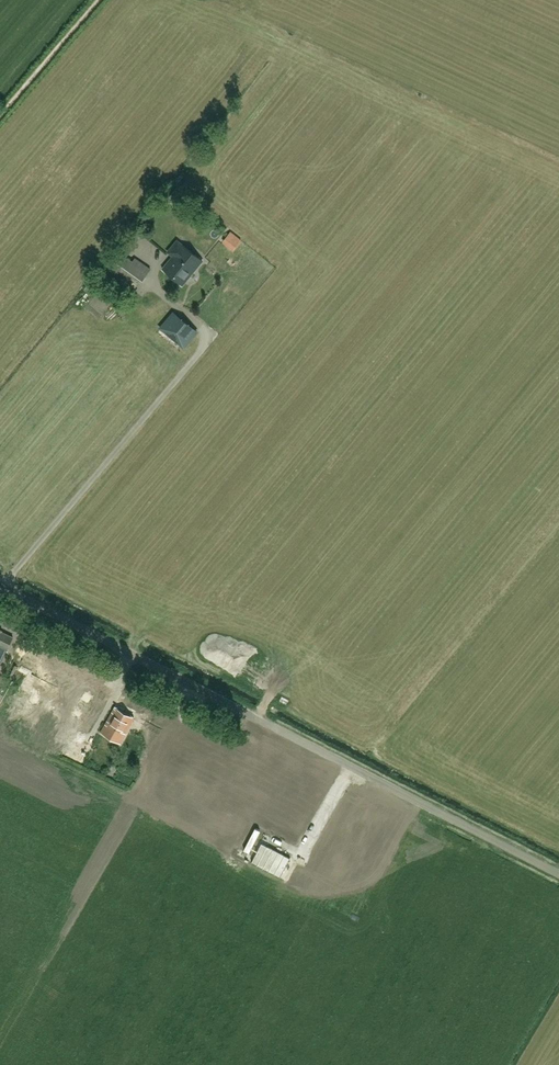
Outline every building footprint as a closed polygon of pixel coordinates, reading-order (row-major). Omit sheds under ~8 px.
[(223,241),(229,246),(237,237),(231,232),(223,241)] [(174,255),(163,268),(183,285),(203,261),(183,244),(177,240),(168,250),(174,255)] [(130,262),(118,280),(135,291),(151,269),(134,257),(130,262)] [(100,289),(88,301),(110,323),(125,308),(113,295),(109,298),(100,289)] [(183,347),(196,331),(174,312),(160,328),(183,347)] [(13,638),(1,632),(2,631),(0,630),(0,645),(8,649),(13,638)] [(29,645),(24,642),(18,654),(24,657),(29,645)] [(121,744),(134,719),(115,708),(101,733),(121,744)] [(83,731),(78,738),(91,745),(95,738),(83,731)] [(256,758),(268,766),(277,751),(265,743),(256,758)] [(262,842),(252,861),(281,876),(291,857),(262,842)] [(378,854),(368,857),(370,863),(379,860),(378,854)]
